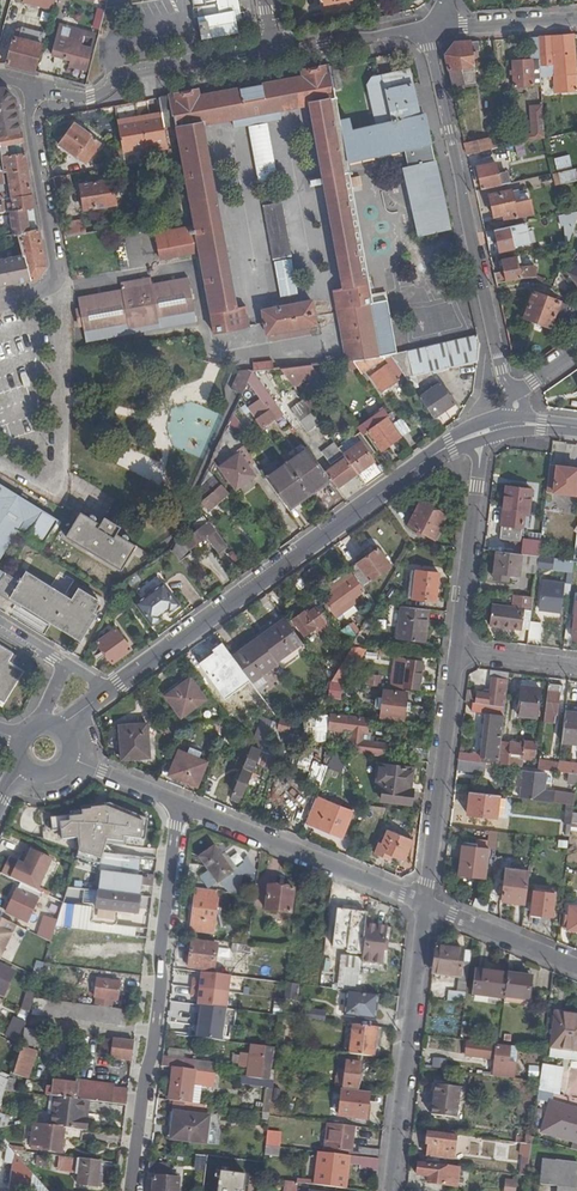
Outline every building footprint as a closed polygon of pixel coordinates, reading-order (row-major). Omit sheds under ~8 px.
[(56,0),(25,0),(24,2),(36,5),(35,9),(47,12),(49,9),(53,10),(56,0)] [(193,1),(195,8),(202,7),(204,17),(198,18),(202,39),(238,33),(236,20),(242,19),(242,18),(241,13),(238,0),(193,0),(193,1)] [(361,10),(363,22),(371,20),(369,9),(361,10)] [(6,64),(36,72),(46,35),(22,28),(20,34),(17,33),(15,38),(14,38),(6,64)] [(542,77),(555,77),(556,93),(576,91),(576,65),(574,35),(552,37),(555,65),(541,66),(542,77)] [(539,38),(529,38),(530,60),(513,62),(515,87),(542,85),(542,77),(541,66),(540,54),(539,38)] [(479,51),(478,42),(455,43),(446,56),(453,89),(465,87),(465,85),(476,83),(473,67),(474,67),(473,58),(477,58),(476,51),(479,51)] [(86,70),(92,49),(69,43),(65,59),(75,61),(74,66),(86,70)] [(159,98),(164,128),(176,125),(194,226),(156,232),(161,259),(199,253),(214,333),(250,326),(247,306),(238,308),(204,123),(234,118),(236,127),(282,119),(281,110),(310,104),(343,288),(334,290),(346,361),(353,360),(383,357),(380,342),(375,315),(372,295),(367,268),(348,161),(341,122),(331,67),(304,72),(305,78),(255,88),(199,97),(199,91),(159,98)] [(351,120),(341,122),(348,161),(406,147),(419,209),(413,210),(419,237),(451,229),(430,134),(425,132),(411,70),(373,77),(370,83),(379,125),(354,131),(351,120)] [(21,133),(15,98),(3,88),(0,88),(0,137),(21,133)] [(526,134),(527,142),(547,138),(544,106),(531,107),(533,134),(526,134)] [(265,123),(247,127),(257,183),(276,180),(265,123)] [(101,143),(75,124),(59,146),(85,164),(101,143)] [(7,198),(7,193),(5,179),(2,158),(1,147),(6,146),(23,143),(21,133),(0,137),(0,199),(7,198)] [(495,138),(465,144),(468,156),(497,149),(495,138)] [(7,193),(7,198),(12,197),(31,195),(23,143),(6,146),(8,157),(2,158),(5,179),(9,179),(11,192),(7,193)] [(571,154),(553,158),(555,169),(573,166),(571,154)] [(113,167),(125,165),(123,156),(111,158),(113,167)] [(496,163),(477,167),(482,189),(509,183),(507,173),(499,174),(496,163)] [(558,173),(561,185),(576,181),(576,175),(576,173),(575,169),(558,173)] [(53,176),(55,188),(70,186),(68,174),(53,176)] [(84,210),(115,204),(110,179),(79,184),(84,210)] [(511,190),(489,195),(494,217),(504,215),(505,220),(532,214),(529,200),(514,203),(511,190)] [(12,197),(14,211),(33,208),(31,195),(12,197)] [(289,255),(279,205),(260,208),(270,259),(289,255)] [(14,211),(10,212),(13,234),(13,235),(18,234),(37,230),(37,229),(33,208),(14,211)] [(571,213),(558,216),(560,225),(573,222),(571,213)] [(83,220),(64,221),(64,235),(83,235),(83,220)] [(523,229),(522,223),(495,230),(499,252),(514,248),(511,232),(523,229)] [(37,230),(18,234),(23,255),(23,256),(25,256),(31,280),(37,279),(45,266),(39,228),(37,229),(37,230)] [(6,261),(5,261),(12,284),(31,280),(25,256),(23,256),(23,255),(11,257),(11,259),(5,260),(6,261)] [(494,273),(497,284),(506,282),(506,281),(521,278),(521,279),(532,278),(537,278),(534,264),(518,267),(517,261),(520,260),(519,257),(501,260),(503,271),(494,273)] [(280,298),(298,294),(290,258),(272,262),(280,298)] [(12,284),(5,261),(2,262),(2,261),(0,262),(0,286),(12,284)] [(85,341),(145,331),(143,323),(149,321),(151,330),(189,324),(188,317),(195,316),(188,278),(152,285),(150,278),(121,283),(122,290),(78,298),(85,341)] [(549,298),(553,286),(544,283),(540,295),(549,298)] [(567,305),(549,298),(540,295),(533,292),(524,317),(551,328),(557,311),(564,314),(567,305)] [(372,295),(375,315),(389,313),(386,293),(372,295)] [(263,310),(267,334),(317,325),(312,301),(263,310)] [(375,315),(380,342),(389,355),(397,353),(389,313),(375,315)] [(143,323),(145,331),(151,330),(149,321),(143,323)] [(397,353),(389,355),(405,378),(406,379),(477,363),(479,345),(477,335),(442,343),(397,353)] [(380,342),(383,357),(384,356),(389,355),(380,342)] [(384,356),(386,360),(389,365),(370,377),(381,393),(392,386),(398,383),(405,378),(389,355),(384,356)] [(353,360),(357,367),(362,374),(386,360),(384,356),(383,357),(353,360)] [(353,360),(346,361),(352,370),(357,367),(353,360)] [(254,371),(275,369),(274,362),(253,364),(254,371)] [(312,366),(312,365),(281,368),(281,369),(295,388),(318,373),(312,366)] [(232,390),(242,395),(248,382),(253,371),(240,372),(232,390)] [(250,412),(262,429),(283,413),(254,371),(253,371),(248,382),(262,400),(258,403),(260,405),(250,412)] [(419,398),(434,420),(455,404),(441,384),(419,398)] [(306,402),(304,400),(290,409),(308,434),(322,425),(311,410),(306,402)] [(306,402),(311,410),(314,408),(308,400),(306,402)] [(385,410),(359,429),(361,433),(364,436),(368,432),(382,452),(401,438),(388,419),(390,418),(385,410)] [(395,425),(403,438),(412,432),(403,419),(395,425)] [(229,425),(223,437),(236,456),(221,467),(236,490),(255,476),(253,473),(259,468),(229,425)] [(364,436),(361,433),(359,435),(364,442),(361,443),(356,437),(339,449),(344,455),(346,458),(358,474),(366,486),(383,474),(378,467),(370,457),(369,454),(371,452),(373,455),(376,453),(364,436)] [(330,465),(344,455),(339,449),(335,442),(321,452),(330,465)] [(287,464),(309,494),(330,479),(326,473),(309,449),(287,464)] [(133,451),(124,465),(157,484),(165,469),(133,451)] [(330,479),(337,489),(358,474),(346,458),(326,473),(330,479)] [(383,463),(378,467),(383,474),(388,470),(383,463)] [(267,479),(288,509),(309,494),(287,464),(267,479)] [(557,468),(554,493),(574,496),(576,476),(576,470),(557,468)] [(195,498),(203,508),(205,506),(209,510),(228,493),(208,471),(195,498)] [(330,479),(309,494),(310,496),(331,481),(330,479)] [(508,526),(501,526),(500,539),(521,542),(522,528),(526,529),(532,491),(506,488),(502,516),(510,517),(508,526)] [(309,494),(288,509),(290,512),(310,496),(309,494)] [(417,532),(423,534),(435,540),(446,518),(419,504),(407,527),(417,532)] [(88,518),(80,513),(65,538),(121,572),(135,547),(127,542),(129,539),(128,537),(125,535),(122,535),(121,538),(116,535),(120,528),(104,519),(100,525),(95,522),(96,519),(95,517),(93,515),(90,516),(88,518)] [(183,541),(178,538),(172,551),(180,562),(192,553),(190,549),(207,537),(219,552),(226,547),(204,516),(193,523),(198,531),(183,541)] [(502,516),(501,526),(508,526),(510,517),(502,516)] [(350,568),(363,586),(389,566),(377,549),(356,563),(357,564),(350,568)] [(538,565),(538,557),(497,552),(494,573),(508,574),(519,576),(520,572),(529,573),(530,564),(538,565)] [(537,567),(573,572),(574,561),(538,557),(538,565),(537,567)] [(320,578),(313,569),(304,576),(311,585),(320,578)] [(436,602),(439,574),(416,571),(416,573),(411,572),(409,590),(413,590),(412,599),(436,602)] [(80,640),(92,615),(92,614),(91,613),(96,605),(76,593),(71,601),(26,573),(22,579),(20,578),(18,580),(21,581),(20,582),(5,573),(0,581),(0,596),(19,609),(22,605),(79,641),(80,640)] [(334,596),(325,603),(336,618),(358,601),(355,597),(363,591),(350,573),(342,579),(340,576),(332,583),(333,585),(329,588),(334,596)] [(508,581),(508,574),(494,573),(494,579),(508,581)] [(539,610),(561,613),(564,584),(543,581),(539,610)] [(134,605),(151,627),(161,619),(159,617),(167,611),(169,613),(179,605),(163,583),(134,605)] [(76,593),(96,605),(98,602),(78,589),(76,593)] [(490,625),(529,630),(533,597),(514,595),(512,608),(492,606),(490,625)] [(323,622),(330,617),(322,607),(317,610),(315,608),(305,615),(303,612),(293,620),(304,636),(314,629),(318,635),(328,628),(323,622)] [(425,641),(429,610),(402,607),(398,638),(425,641)] [(92,615),(80,640),(95,616),(92,614),(92,615)] [(285,620),(258,638),(276,663),(302,643),(285,620)] [(356,635),(349,625),(342,631),(351,643),(356,635)] [(131,649),(116,628),(98,642),(113,664),(131,649)] [(258,638),(232,657),(251,684),(277,665),(276,663),(258,638)] [(351,646),(330,682),(339,683),(357,650),(351,646)] [(3,703),(22,672),(6,662),(11,654),(0,647),(0,701),(3,703)] [(391,689),(403,691),(403,690),(419,692),(423,661),(407,660),(406,662),(405,661),(405,663),(394,661),(391,689)] [(202,666),(193,672),(207,690),(216,684),(202,666)] [(505,708),(509,674),(491,671),(491,678),(493,678),(490,694),(478,693),(477,703),(505,708)] [(189,679),(166,696),(181,717),(204,700),(189,679)] [(209,693),(215,700),(219,698),(232,713),(248,701),(251,704),(253,702),(250,699),(246,693),(237,682),(230,688),(228,685),(217,693),(214,690),(209,693)] [(561,686),(548,684),(544,721),(555,723),(556,715),(557,715),(560,695),(561,688),(561,686)] [(44,686),(39,700),(45,703),(51,689),(44,686)] [(537,718),(540,689),(521,687),(518,715),(537,718)] [(403,720),(407,694),(383,691),(380,717),(403,720)] [(505,708),(477,703),(473,703),(472,712),(487,713),(504,716),(505,708)] [(565,712),(561,742),(576,744),(576,714),(565,712)] [(480,756),(460,753),(459,760),(486,763),(498,765),(501,742),(504,716),(487,713),(480,756)] [(367,719),(329,714),(327,728),(342,730),(341,741),(349,743),(349,747),(348,748),(348,752),(380,757),(381,743),(362,741),(362,733),(366,733),(368,723),(367,723),(367,719)] [(262,719),(256,733),(259,734),(265,720),(262,719)] [(256,733),(251,747),(252,748),(261,751),(272,723),(265,720),(259,734),(256,733)] [(291,722),(280,720),(278,729),(288,732),(291,722)] [(147,742),(146,725),(119,727),(121,761),(148,758),(147,742)] [(161,752),(167,755),(171,744),(165,741),(161,752)] [(525,745),(501,742),(498,765),(523,768),(524,756),(535,758),(537,744),(525,743),(525,745)] [(230,799),(239,803),(261,751),(252,748),(240,776),(238,780),(230,799)] [(334,751),(329,763),(333,764),(334,761),(341,767),(342,764),(335,751),(334,751)] [(205,763),(178,752),(168,776),(195,788),(205,763)] [(486,763),(459,760),(458,771),(485,775),(486,763)] [(559,763),(539,760),(537,770),(558,772),(559,763)] [(311,762),(306,780),(320,784),(325,766),(311,762)] [(408,769),(376,765),(373,786),(379,787),(377,801),(408,804),(409,789),(406,789),(408,769)] [(525,772),(521,799),(565,805),(567,795),(545,792),(547,775),(525,772)] [(208,776),(200,797),(209,800),(218,780),(208,776)] [(499,796),(470,792),(468,815),(497,818),(499,796)] [(341,838),(351,813),(316,799),(306,823),(341,838)] [(70,813),(70,817),(49,820),(51,833),(59,832),(61,843),(67,842),(77,841),(76,862),(99,867),(103,853),(105,845),(126,848),(126,846),(144,848),(144,842),(145,842),(146,834),(148,821),(110,805),(80,808),(81,812),(70,813)] [(572,826),(572,824),(574,806),(567,805),(564,825),(572,826)] [(403,862),(411,841),(387,831),(381,845),(378,844),(374,855),(386,860),(388,856),(403,862)] [(494,848),(497,832),(490,831),(487,846),(494,848)] [(485,878),(489,849),(463,846),(459,875),(485,878)] [(214,848),(200,858),(217,884),(232,874),(214,848)] [(9,859),(1,875),(20,884),(37,892),(52,860),(31,850),(24,866),(9,859)] [(140,858),(103,853),(99,867),(98,872),(100,872),(138,877),(140,858)] [(502,901),(526,904),(526,903),(528,891),(530,872),(506,870),(502,901)] [(138,877),(100,872),(98,892),(139,897),(141,887),(153,888),(155,876),(148,875),(147,879),(138,877)] [(37,892),(20,884),(14,897),(6,914),(26,923),(41,894),(37,892)] [(293,889),(269,885),(265,910),(290,913),(293,889)] [(92,891),(68,888),(63,904),(57,921),(55,928),(135,938),(136,928),(116,926),(118,913),(96,910),(98,892),(92,891)] [(368,898),(349,890),(345,919),(365,922),(368,898)] [(535,892),(528,891),(526,903),(533,904),(535,892)] [(137,915),(139,897),(98,892),(96,910),(118,913),(137,915)] [(552,917),(555,894),(535,892),(533,904),(532,914),(552,917)] [(217,901),(195,898),(190,932),(213,935),(217,901)] [(571,906),(568,930),(576,931),(576,907),(571,906)] [(44,917),(38,937),(51,943),(55,928),(57,921),(44,917)] [(341,920),(329,918),(320,988),(332,989),(341,920)] [(0,919),(0,961),(16,927),(0,919)] [(345,921),(341,920),(332,989),(348,991),(357,992),(358,983),(338,980),(345,931),(364,933),(365,922),(345,919),(345,921)] [(437,933),(436,938),(449,940),(453,932),(444,928),(437,933)] [(436,938),(432,974),(467,978),(470,953),(448,949),(449,940),(436,938)] [(217,946),(192,943),(188,968),(213,971),(217,946)] [(242,946),(232,944),(231,952),(241,953),(242,946)] [(389,947),(371,944),(368,966),(386,968),(389,947)] [(3,995),(14,974),(0,966),(0,994),(3,995)] [(473,994),(505,999),(505,997),(507,977),(495,975),(496,973),(476,971),(473,994)] [(530,977),(508,975),(507,977),(505,997),(528,1000),(530,977)] [(115,991),(118,992),(120,982),(97,980),(95,998),(114,1000),(115,991)] [(297,985),(286,983),(284,999),(295,1000),(297,985)] [(446,999),(464,1000),(464,991),(447,990),(446,999)] [(357,992),(348,991),(345,1011),(376,1014),(378,995),(357,992)] [(21,1010),(29,1014),(34,995),(27,992),(21,1010)] [(125,1026),(127,1010),(35,999),(33,999),(31,1015),(125,1026)] [(221,1042),(225,1009),(200,1006),(198,1018),(197,1027),(196,1038),(221,1042)] [(322,1020),(324,1010),(304,1007),(303,1017),(322,1020)] [(561,1014),(560,1021),(554,1020),(551,1048),(576,1051),(576,1016),(561,1014)] [(24,1023),(15,1019),(6,1038),(16,1042),(24,1023)] [(375,1046),(377,1027),(353,1025),(349,1055),(361,1056),(373,1057),(377,1058),(379,1046),(375,1046)] [(132,1060),(134,1042),(113,1040),(111,1058),(132,1060)] [(493,1068),(492,1076),(514,1079),(515,1064),(507,1063),(509,1047),(499,1046),(496,1045),(496,1047),(467,1044),(466,1055),(491,1058),(495,1059),(493,1068)] [(248,1078),(274,1081),(275,1075),(269,1074),(272,1056),(271,1056),(271,1048),(252,1046),(251,1055),(242,1054),(240,1068),(249,1069),(248,1078)] [(21,1047),(13,1075),(25,1079),(34,1052),(21,1047)] [(357,1089),(361,1056),(349,1055),(341,1054),(337,1086),(357,1089)] [(162,1058),(161,1067),(173,1069),(215,1074),(216,1074),(216,1065),(162,1058)] [(173,1069),(169,1101),(173,1102),(190,1103),(192,1086),(213,1088),(215,1074),(173,1069)] [(539,1089),(552,1091),(553,1086),(556,1086),(558,1072),(543,1069),(539,1089)] [(5,1091),(7,1085),(8,1079),(9,1078),(1,1074),(0,1075),(0,1106),(5,1091)] [(273,1088),(274,1081),(248,1078),(242,1078),(241,1084),(273,1088)] [(126,1106),(128,1091),(113,1089),(114,1086),(77,1081),(77,1085),(75,1100),(84,1101),(89,1101),(126,1106)] [(75,1100),(77,1085),(54,1083),(53,1089),(48,1088),(47,1096),(51,1097),(55,1097),(75,1100)] [(457,1119),(460,1089),(435,1085),(431,1115),(457,1119)] [(366,1119),(369,1093),(341,1090),(338,1116),(366,1119)] [(264,1113),(270,1114),(273,1091),(267,1091),(264,1113)] [(84,1101),(75,1100),(55,1097),(54,1111),(51,1126),(64,1128),(64,1129),(83,1132),(84,1120),(82,1119),(84,1101)] [(190,1103),(173,1102),(172,1110),(203,1114),(204,1105),(190,1103)] [(549,1103),(541,1133),(573,1142),(572,1148),(576,1150),(576,1110),(549,1103)] [(8,1127),(11,1117),(0,1114),(0,1128),(8,1127)] [(174,1114),(171,1135),(215,1140),(216,1129),(208,1128),(209,1118),(174,1114)] [(60,1153),(64,1129),(64,1128),(51,1126),(34,1124),(33,1134),(32,1146),(44,1148),(44,1151),(60,1153)] [(350,1152),(353,1127),(328,1124),(325,1148),(325,1149),(350,1152)] [(515,1143),(531,1145),(532,1138),(533,1132),(527,1131),(527,1137),(516,1136),(515,1143)] [(280,1134),(268,1133),(266,1146),(279,1148),(280,1134)] [(455,1136),(432,1133),(432,1134),(429,1134),(429,1145),(430,1145),(429,1157),(452,1160),(455,1136)] [(171,1135),(170,1140),(205,1145),(205,1144),(214,1145),(215,1140),(171,1135)] [(470,1138),(455,1136),(452,1160),(458,1160),(468,1153),(470,1138)] [(279,1156),(280,1148),(279,1148),(266,1146),(265,1154),(279,1156)] [(357,1157),(358,1153),(350,1152),(325,1149),(324,1154),(357,1157)] [(357,1157),(379,1160),(379,1152),(358,1150),(358,1153),(357,1157)] [(378,1168),(379,1160),(357,1157),(324,1154),(319,1153),(315,1182),(315,1185),(336,1188),(345,1189),(349,1164),(378,1168)] [(23,1167),(23,1164),(14,1154),(12,1165),(23,1167)] [(205,1171),(206,1155),(194,1154),(193,1170),(205,1171)] [(530,1156),(523,1155),(521,1176),(527,1177),(530,1156)] [(52,1159),(36,1157),(35,1166),(51,1167),(52,1159)] [(96,1187),(99,1162),(81,1160),(77,1185),(96,1187)] [(576,1181),(576,1164),(544,1160),(540,1185),(558,1187),(558,1190),(576,1190),(576,1181)] [(445,1186),(447,1168),(418,1164),(417,1176),(429,1177),(428,1184),(445,1186)] [(31,1175),(28,1172),(22,1172),(23,1167),(12,1165),(9,1189),(19,1190),(19,1189),(24,1190),(29,1190),(31,1175)] [(148,1174),(154,1174),(152,1190),(178,1190),(179,1179),(168,1178),(168,1174),(169,1167),(149,1165),(148,1174)] [(31,1173),(31,1175),(29,1190),(47,1190),(31,1173)] [(517,1179),(513,1178),(513,1182),(506,1181),(505,1190),(515,1190),(517,1179)] [(297,1183),(287,1182),(285,1190),(296,1190),(297,1183)]
